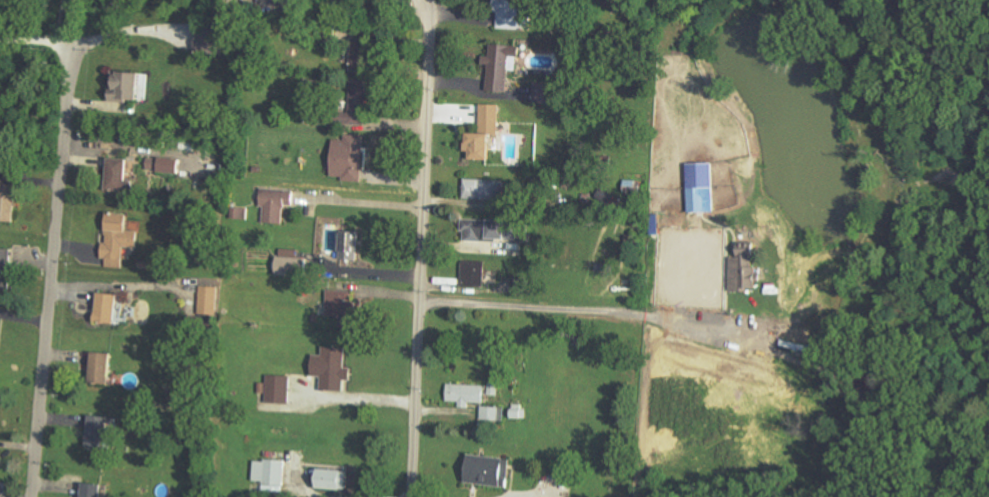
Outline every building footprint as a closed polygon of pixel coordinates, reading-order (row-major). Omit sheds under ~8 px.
[(491,11),(496,11),(496,28),(517,28),(517,0),(491,0),(491,11)] [(212,24),(196,21),(192,47),(219,52),(221,43),(209,40),(212,24)] [(516,44),(488,43),(488,55),(480,55),(480,63),(486,64),(485,90),(505,91),(506,69),(515,69),(516,44)] [(135,98),(136,70),(115,69),(115,78),(107,78),(107,97),(135,98)] [(552,102),(551,81),(532,82),(532,102),(552,102)] [(498,103),(479,103),(478,129),(497,129),(498,103)] [(338,113),(339,122),(362,118),(361,110),(338,113)] [(362,134),(343,134),(343,139),(329,138),(328,172),(361,173),(362,134)] [(463,134),(463,158),(488,159),(488,135),(463,134)] [(104,189),(131,190),(131,180),(124,180),(125,157),(105,156),(104,189)] [(156,171),(178,172),(179,158),(156,157),(156,171)] [(710,161),(684,162),(686,211),(712,210),(710,161)] [(461,197),(489,199),(490,193),(498,193),(498,179),(462,178),(461,197)] [(12,220),(13,183),(0,183),(0,220),(12,220)] [(262,222),(283,223),(284,204),(291,204),(292,189),(259,187),(258,206),(263,206),(262,222)] [(247,207),(231,206),(230,217),(246,218),(247,207)] [(121,267),(122,246),(134,246),(135,231),(126,230),(126,213),(104,212),(103,242),(100,242),(99,258),(104,258),(104,266),(121,267)] [(355,259),(357,231),(336,230),(335,258),(355,259)] [(728,256),(728,288),(754,289),(755,265),(751,264),(751,248),(735,247),(734,256),(728,256)] [(8,292),(9,248),(0,248),(0,291),(8,292)] [(482,285),(483,260),(461,259),(460,284),(482,285)] [(355,280),(327,279),(326,315),(354,316),(355,280)] [(198,313),(216,314),(217,285),(199,285),(198,313)] [(113,322),(114,293),(93,291),(92,321),(113,322)] [(344,346),(320,345),(320,354),(309,354),(308,375),(321,375),(321,388),(342,389),(342,379),(348,379),(349,367),(343,367),(344,346)] [(87,382),(106,382),(107,352),(87,351),(87,382)] [(445,402),(483,404),(484,385),(446,383),(445,402)] [(497,394),(498,383),(489,383),(488,394),(497,394)] [(480,420),(504,420),(504,406),(480,406),(480,420)] [(101,447),(105,424),(111,425),(112,418),(87,414),(82,444),(101,447)] [(506,486),(508,457),(463,454),(461,482),(506,486)] [(252,458),(251,482),(284,483),(285,460),(252,458)] [(313,488),(346,488),(346,469),(312,469),(313,488)] [(103,485),(79,484),(79,496),(103,496),(103,485)]
